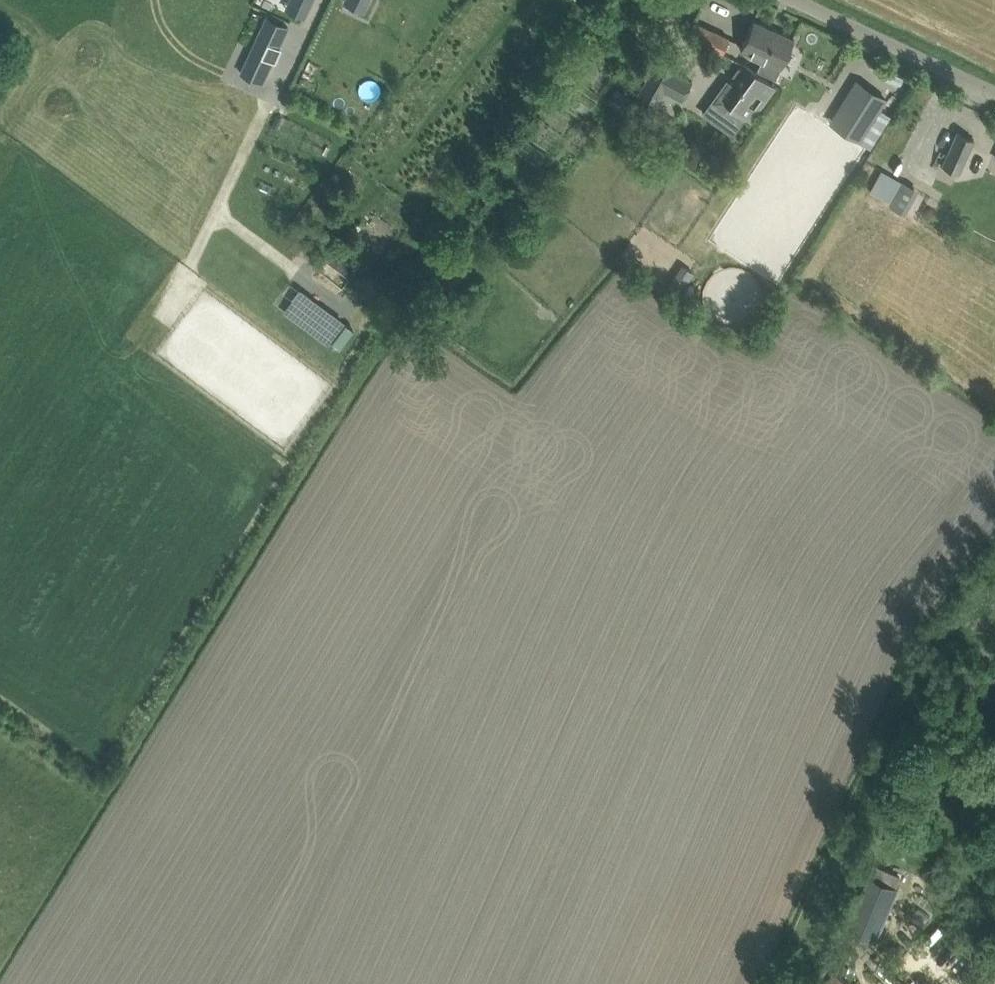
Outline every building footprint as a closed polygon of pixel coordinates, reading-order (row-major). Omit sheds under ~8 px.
[(267,17),(241,73),(263,83),(273,60),(275,60),(281,48),(279,47),(289,27),(267,17)] [(754,20),(741,49),(763,59),(758,70),(777,78),(795,38),(754,20)] [(694,21),(687,37),(722,53),(730,38),(694,21)] [(675,71),(679,64),(661,54),(640,93),(657,103),(665,89),(682,98),(692,81),(675,71)] [(746,118),(750,120),(775,87),(746,65),(727,90),(723,87),(713,100),(724,108),(715,120),(733,135),(746,118)] [(861,83),(835,125),(861,140),(886,99),(861,83)] [(958,131),(950,150),(942,165),(959,173),(974,139),(958,131)] [(884,167),(872,191),(908,209),(919,185),(884,167)] [(322,305),(305,327),(326,343),(343,321),(322,305)] [(870,874),(848,928),(852,930),(878,940),(900,887),(870,874)] [(828,983),(849,983),(835,974),(828,983)]
